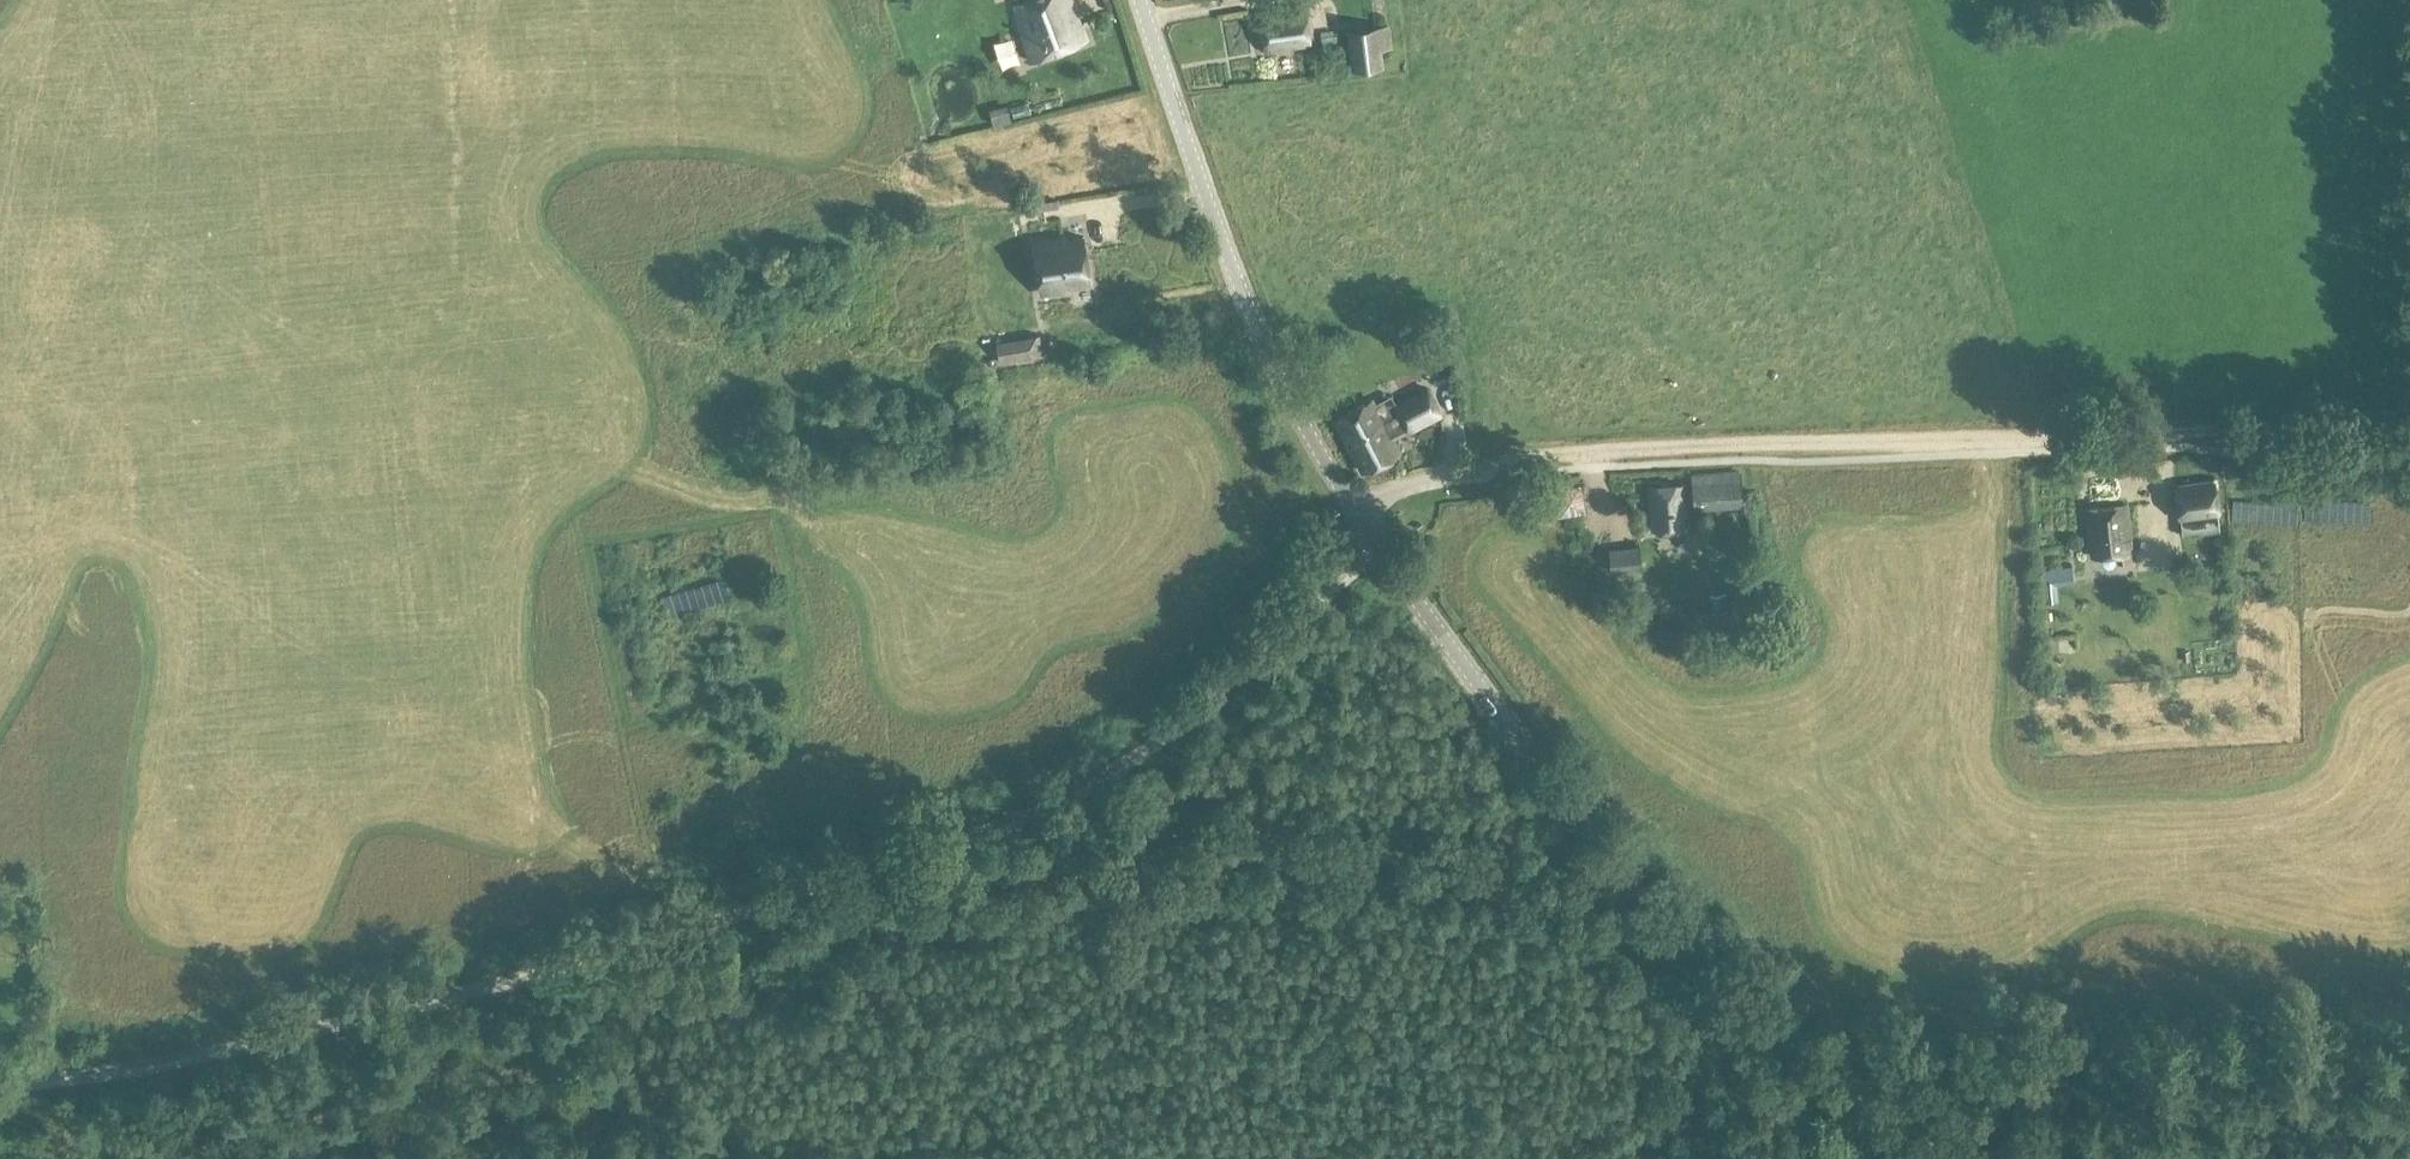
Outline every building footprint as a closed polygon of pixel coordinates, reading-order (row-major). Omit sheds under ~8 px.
[(1015,7),(1034,61),(1087,43),(1072,0),(1033,0),(1015,7)] [(1312,44),(1307,12),(1262,20),(1268,52),(1312,44)] [(1393,24),(1348,30),(1353,71),(1385,65),(1384,51),(1395,49),(1393,24)] [(1028,103),(1011,107),(1014,118),(1031,113),(1028,103)] [(1070,289),(1069,287),(1091,283),(1083,235),(1059,239),(1059,243),(1036,246),(1043,293),(1070,289)] [(1373,401),(1337,420),(1365,472),(1401,453),(1394,440),(1442,415),(1428,390),(1397,406),(1400,412),(1383,420),(1373,401)] [(1685,487),(1652,489),(1655,534),(1688,532),(1685,500),(1693,499),(1693,507),(1744,503),(1742,476),(1692,480),(1692,492),(1685,492),(1685,487)] [(2176,487),(2180,519),(2221,514),(2216,482),(2176,487)] [(2131,553),(2127,508),(2090,511),(2094,557),(2131,553)] [(1640,545),(1611,549),(1615,583),(1640,580),(1640,577),(1643,577),(1640,545)] [(1729,611),(1727,594),(1711,597),(1713,614),(1729,611)]
